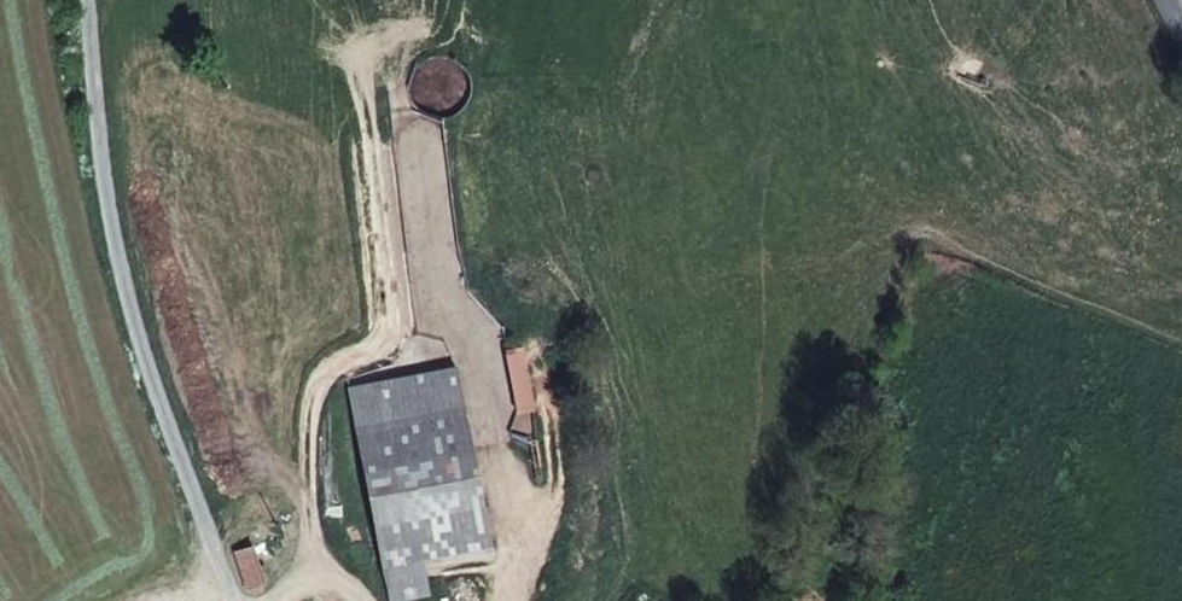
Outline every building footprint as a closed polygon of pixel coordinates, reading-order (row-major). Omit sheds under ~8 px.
[(350,390),(384,566),(419,560),(490,546),(456,369),(350,390)] [(253,547),(260,570),(286,561),(279,539),(253,547)] [(235,553),(247,589),(265,584),(260,570),(253,547),(235,553)] [(390,600),(394,600),(426,595),(419,560),(384,566),(390,600)]
